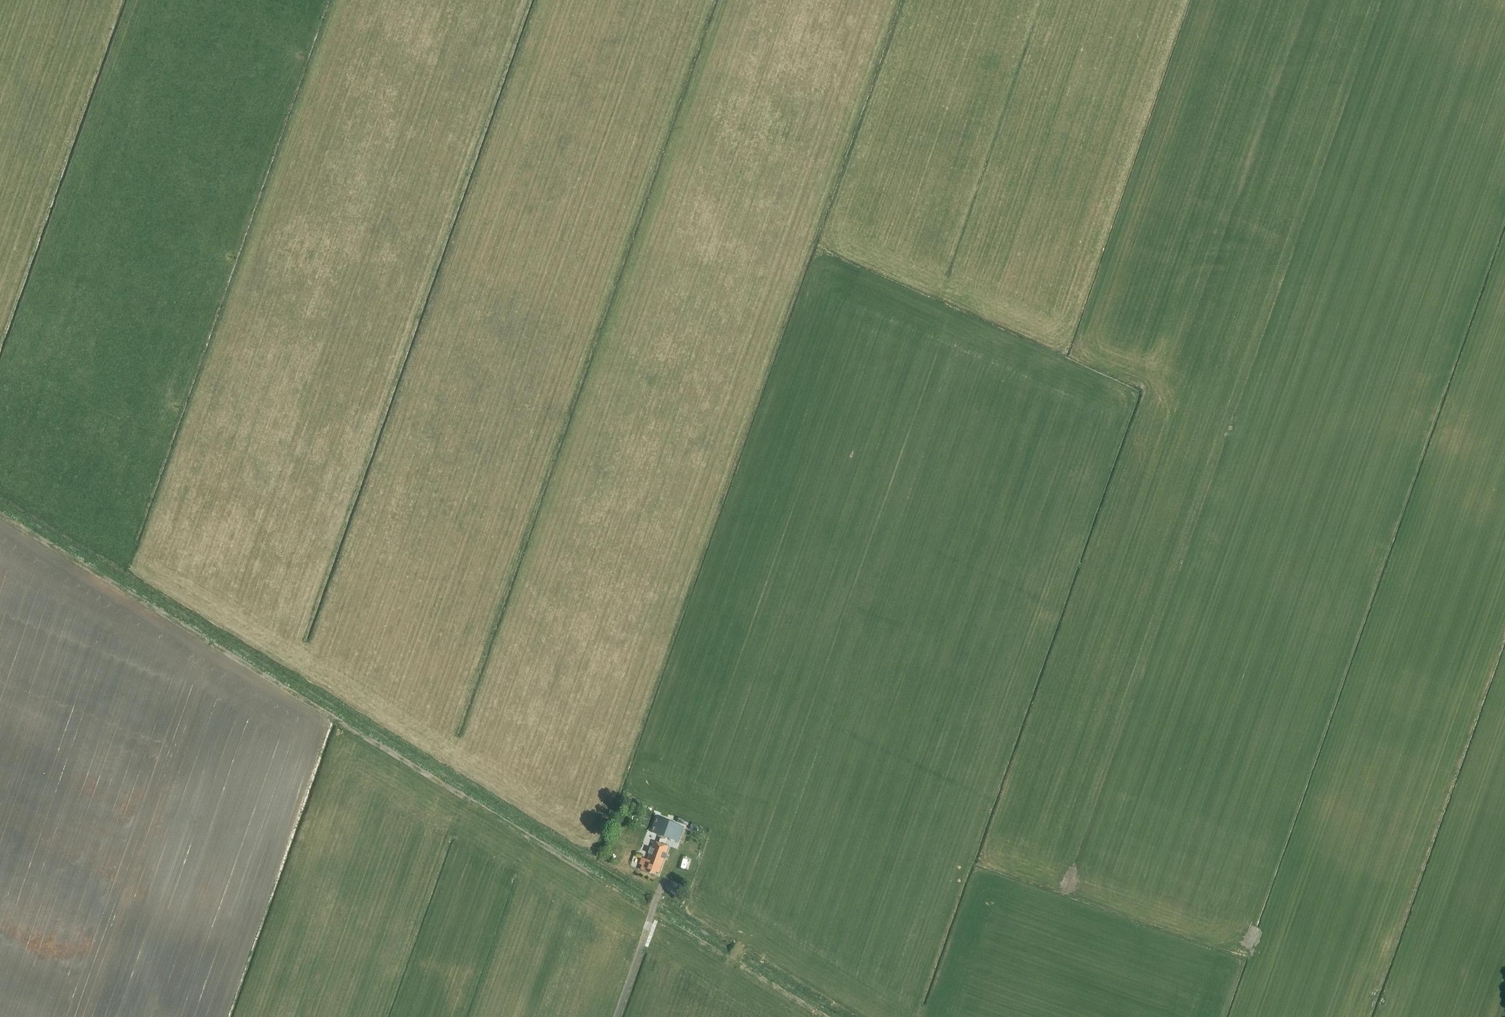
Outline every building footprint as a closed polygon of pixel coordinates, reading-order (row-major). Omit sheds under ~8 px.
[(678,843),(684,827),(657,818),(651,833),(678,843)] [(688,826),(689,822),(687,821),(678,818),(677,822),(688,826)] [(661,867),(668,848),(654,843),(648,860),(642,858),(640,865),(642,866),(640,870),(654,876),(655,872),(659,874),(662,867),(661,867)]
